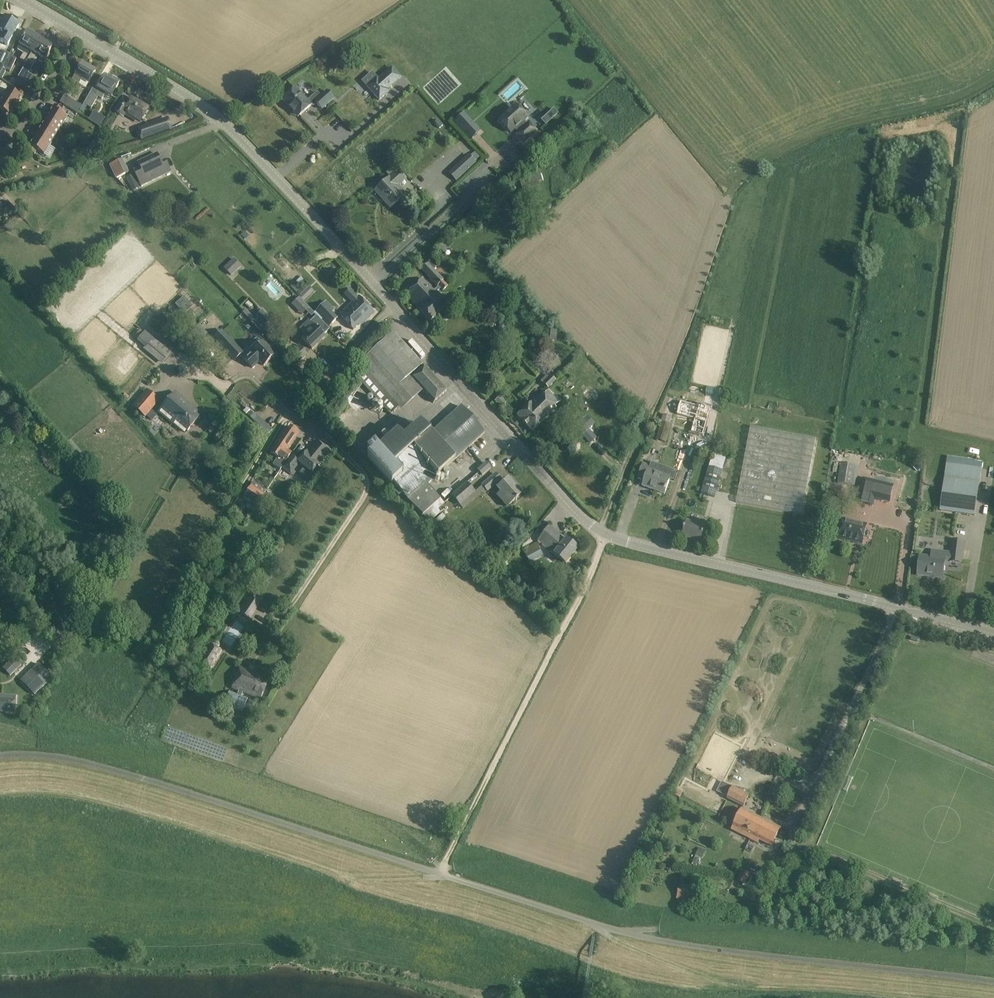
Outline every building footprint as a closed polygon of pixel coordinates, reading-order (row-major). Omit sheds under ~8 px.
[(0,17),(0,27),(0,32),(5,35),(1,42),(7,45),(11,38),(12,38),(18,27),(5,19),(4,19),(0,17)] [(26,63),(40,39),(34,36),(35,33),(30,30),(29,33),(28,32),(17,50),(24,54),(20,60),(26,63)] [(53,46),(40,39),(26,63),(18,78),(35,88),(40,80),(29,74),(33,67),(39,57),(45,60),(53,46)] [(9,56),(1,52),(0,54),(0,67),(3,68),(9,56)] [(16,59),(9,56),(3,68),(10,72),(16,59)] [(96,71),(83,63),(73,81),(79,84),(82,79),(89,83),(96,71)] [(379,100),(389,92),(387,90),(400,78),(392,68),(375,82),(374,81),(367,87),(379,100)] [(83,107),(79,115),(100,127),(106,117),(99,113),(97,116),(89,112),(91,108),(92,108),(99,97),(102,98),(105,92),(112,97),(120,84),(106,76),(99,89),(96,95),(91,92),(83,107)] [(288,107),(290,105),(299,116),(311,105),(311,106),(315,102),(321,109),(333,99),(327,91),(321,97),(317,93),(307,102),(295,88),(282,99),(288,107)] [(2,99),(17,107),(25,94),(18,89),(15,93),(8,89),(2,99)] [(79,115),(83,107),(64,96),(60,103),(79,115)] [(150,108),(132,97),(130,102),(122,98),(114,112),(124,117),(127,112),(142,121),(150,108)] [(17,107),(2,99),(0,103),(0,110),(4,112),(2,116),(9,121),(17,107)] [(55,104),(49,116),(63,124),(67,117),(60,113),(63,109),(55,104)] [(515,106),(499,121),(510,132),(514,129),(518,133),(517,135),(523,142),(535,131),(529,123),(527,125),(523,120),(526,118),(515,106)] [(554,108),(549,113),(553,117),(558,113),(554,108)] [(464,114),(454,123),(470,140),(480,131),(464,114)] [(49,116),(42,127),(56,136),(63,124),(49,116)] [(159,122),(138,129),(142,140),(163,133),(159,122)] [(49,147),(56,136),(42,127),(35,139),(49,147)] [(109,134),(101,129),(93,142),(101,146),(109,134)] [(45,155),(49,147),(35,139),(28,150),(35,154),(38,150),(45,155)] [(160,161),(156,153),(137,162),(140,167),(134,170),(141,186),(171,171),(165,159),(160,161)] [(130,174),(123,160),(112,166),(118,179),(130,174)] [(463,160),(458,165),(464,172),(470,167),(463,160)] [(542,181),(539,169),(529,172),(530,176),(519,180),(524,196),(541,191),(538,183),(542,181)] [(407,177),(399,170),(392,177),(391,177),(376,191),(391,207),(406,193),(398,186),(407,177)] [(139,188),(133,175),(126,178),(132,191),(139,188)] [(241,266),(234,259),(224,269),(231,276),(241,266)] [(444,280),(428,263),(421,270),(437,287),(438,286),(442,291),(448,286),(443,281),(444,280)] [(448,303),(425,278),(408,294),(421,308),(419,309),(430,320),(448,303)] [(374,312),(359,295),(340,314),(354,329),(364,320),(365,321),(374,312)] [(175,304),(184,315),(193,307),(184,297),(175,304)] [(299,297),(291,304),(301,315),(308,308),(299,297)] [(323,305),(315,313),(328,326),(336,318),(323,305)] [(273,322),(262,310),(254,318),(265,330),(273,322)] [(195,317),(191,313),(186,317),(190,322),(195,317)] [(311,322),(309,319),(299,329),(305,336),(302,339),(312,348),(325,336),(311,322)] [(171,354),(145,331),(136,341),(144,348),(143,349),(162,365),(171,354)] [(242,353),(221,331),(214,338),(235,360),(242,353)] [(448,390),(426,366),(395,332),(359,363),(360,364),(353,373),(390,413),(397,407),(401,410),(405,406),(395,395),(412,379),(433,402),(448,390)] [(275,355),(263,342),(244,360),(252,368),(259,361),(264,366),(275,355)] [(307,352),(300,345),(290,354),(297,361),(307,352)] [(556,380),(552,376),(545,382),(549,387),(556,380)] [(561,400),(550,388),(545,394),(543,392),(532,403),(531,402),(518,414),(533,431),(547,418),(546,417),(557,407),(555,405),(561,400)] [(159,400),(146,390),(132,408),(145,418),(159,400)] [(200,417),(173,395),(157,415),(183,436),(200,417)] [(682,398),(677,410),(694,416),(691,424),(703,428),(710,407),(699,403),(699,404),(682,398)] [(423,514),(440,499),(427,484),(485,431),(461,404),(430,433),(419,422),(403,437),(396,429),(378,447),(376,449),(374,446),(366,453),(369,456),(366,459),(391,486),(394,483),(410,500),(423,514)] [(674,410),(667,407),(657,440),(664,442),(674,410)] [(250,411),(247,415),(253,421),(256,417),(250,411)] [(589,429),(581,421),(576,426),(583,434),(589,429)] [(298,433),(288,426),(270,451),(279,458),(276,462),(282,466),(291,453),(285,449),(289,444),(290,445),(298,433)] [(816,439),(751,427),(737,502),(801,515),(816,439)] [(330,450),(316,440),(305,456),(299,464),(312,475),(319,466),(318,466),(330,450)] [(726,457),(714,454),(710,467),(702,494),(715,498),(723,471),(726,457)] [(915,461),(911,465),(917,472),(922,468),(915,461)] [(490,468),(486,463),(477,470),(482,475),(490,468)] [(856,466),(840,464),(837,484),(853,486),(856,466)] [(651,467),(644,465),(640,476),(647,478),(644,486),(665,494),(671,478),(650,471),(651,467)] [(495,474),(482,485),(487,490),(495,484),(498,487),(497,488),(501,492),(497,496),(507,506),(516,498),(518,499),(520,497),(520,495),(521,494),(508,479),(503,484),(499,480),(500,479),(495,474)] [(979,482),(945,477),(940,510),(974,515),(979,482)] [(894,487),(864,479),(858,503),(872,506),(874,498),(890,502),(894,487)] [(460,505),(474,492),(466,483),(452,496),(453,498),(460,505)] [(226,494),(222,485),(213,489),(217,498),(226,494)] [(251,486),(244,497),(256,506),(263,495),(251,486)] [(445,504),(440,499),(423,514),(430,522),(441,513),(438,509),(445,504)] [(867,525),(844,519),(840,535),(839,539),(862,545),(867,525)] [(706,526),(686,521),(682,537),(701,542),(706,526)] [(577,547),(550,525),(539,540),(566,562),(577,547)] [(964,542),(952,541),(951,555),(944,554),(944,553),(932,551),(931,557),(920,556),(918,576),(926,577),(927,575),(943,577),(945,560),(950,560),(950,562),(961,563),(964,542)] [(528,558),(540,551),(536,543),(523,550),(528,558)] [(264,598),(250,590),(243,600),(257,609),(264,598)] [(222,652),(210,644),(199,661),(211,669),(222,652)] [(20,666),(13,659),(3,669),(10,676),(20,666)] [(52,677),(40,664),(22,681),(35,694),(52,677)] [(252,674),(253,672),(235,666),(227,686),(238,691),(237,694),(229,691),(224,704),(225,704),(234,707),(233,708),(236,709),(236,708),(242,711),(247,698),(241,696),(243,692),(249,695),(260,699),(268,680),(252,674)] [(749,795),(733,787),(727,799),(743,807),(749,795)] [(752,838),(761,820),(743,811),(734,828),(752,838)] [(777,828),(761,820),(752,838),(750,841),(758,845),(760,841),(772,848),(781,830),(777,828)] [(706,851),(699,848),(696,856),(702,859),(706,851)] [(750,874),(743,870),(737,880),(745,885),(750,874)] [(693,887),(681,884),(680,886),(679,886),(676,900),(690,903),(693,889),(692,889),(693,887)]
